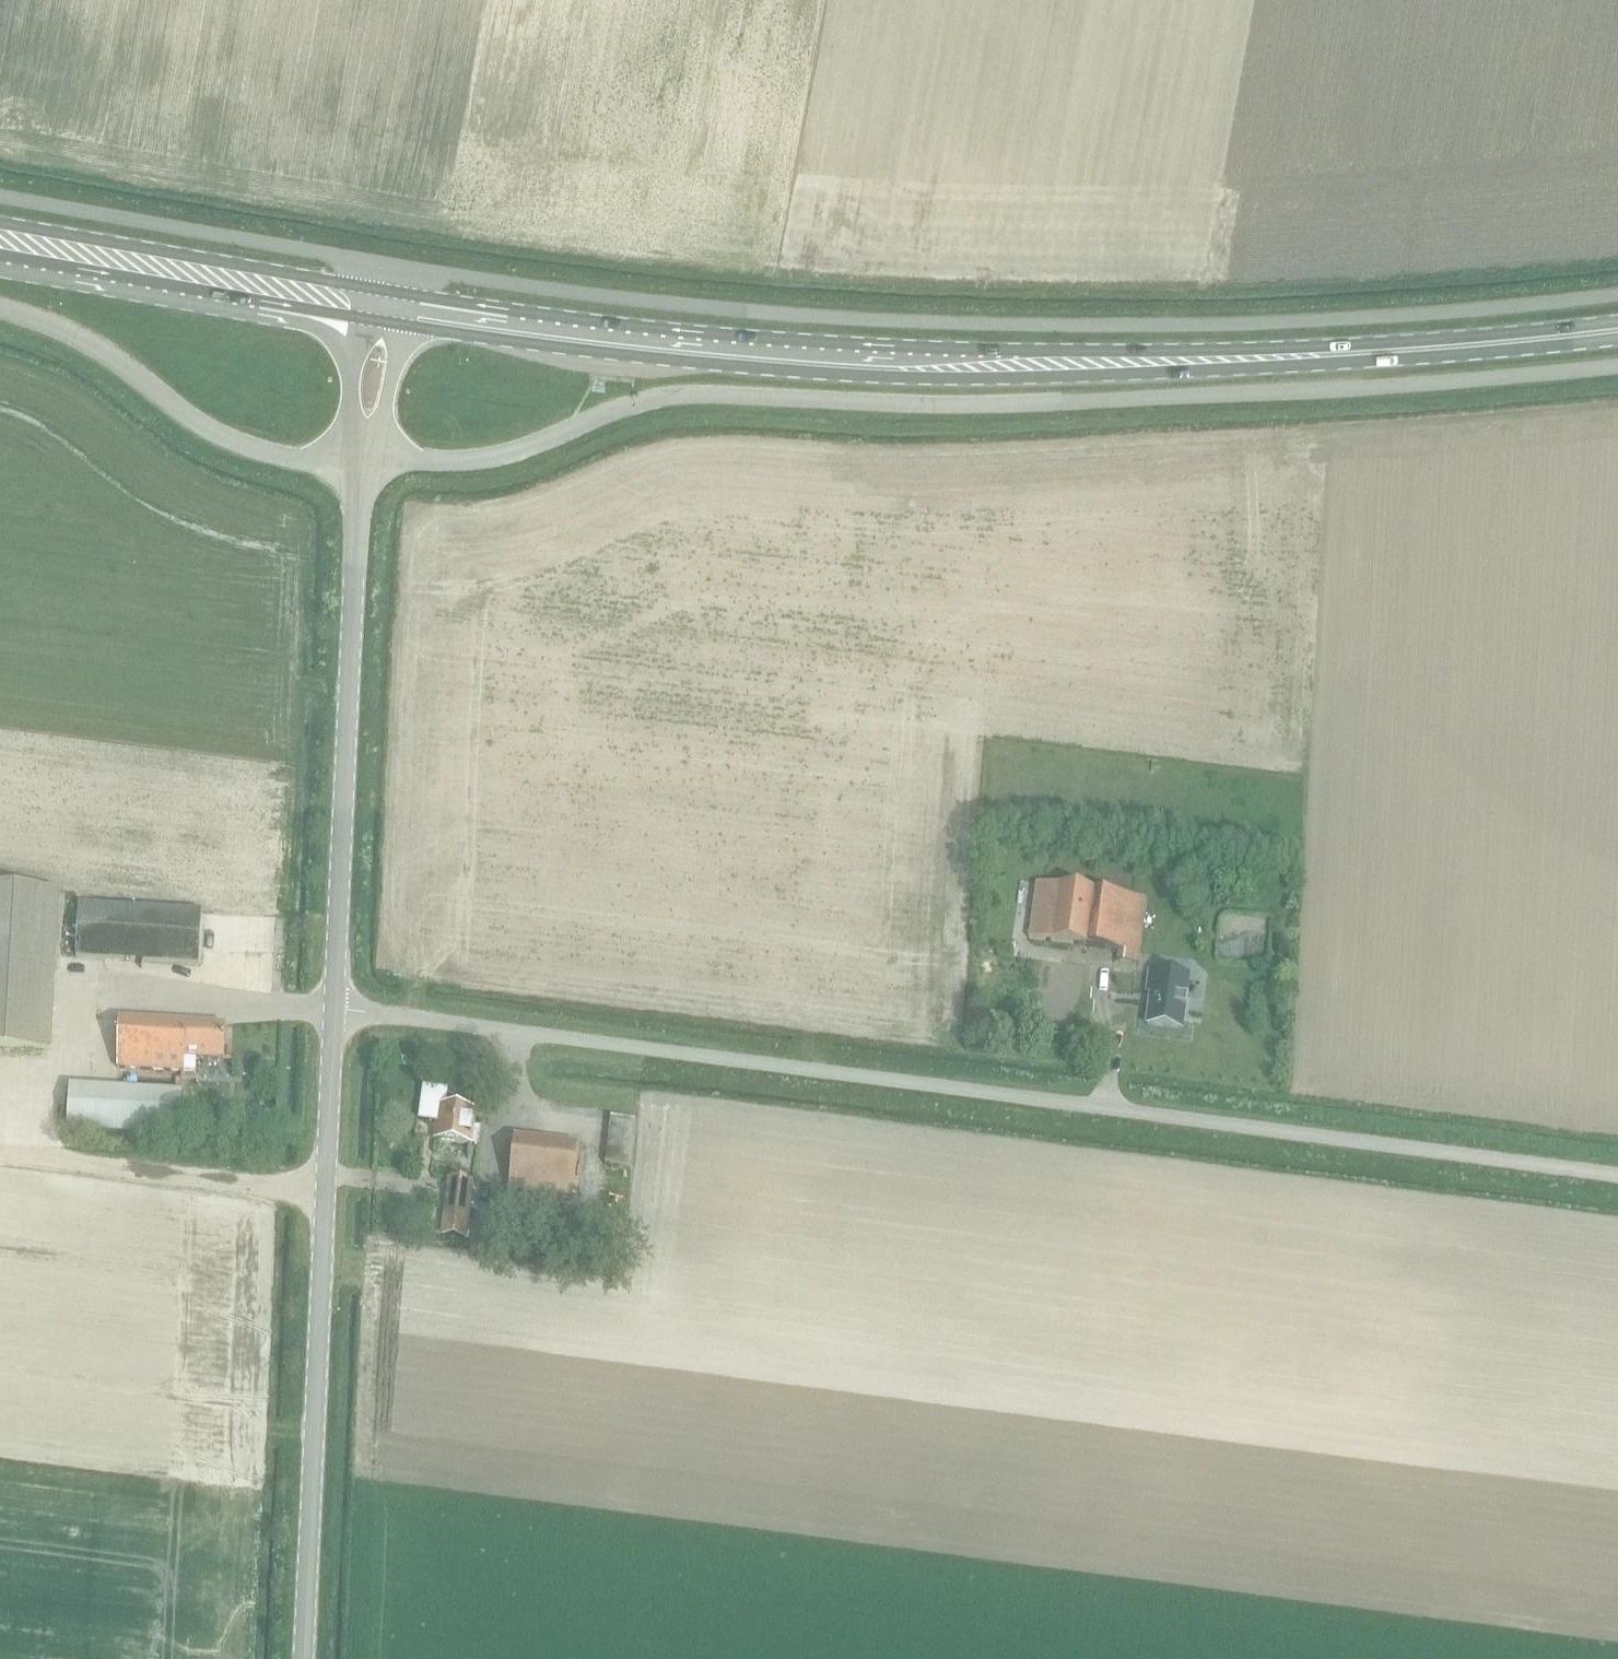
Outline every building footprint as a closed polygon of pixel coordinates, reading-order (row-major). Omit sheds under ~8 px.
[(1123,962),(1137,964),(1144,897),(1038,884),(1031,938),(1113,948),(1125,949),(1123,962)] [(55,1050),(61,896),(0,894),(0,1048),(55,1050)] [(77,955),(199,961),(201,910),(80,904),(77,955)] [(1152,992),(1148,1024),(1182,1029),(1189,977),(1150,972),(1148,991),(1152,992)] [(185,1059),(224,1060),(226,1026),(120,1021),(117,1069),(184,1072),(185,1059)] [(440,1137),(441,1138),(480,1143),(483,1127),(475,1126),(476,1111),(453,1106),(456,1087),(427,1083),(421,1119),(440,1122),(440,1137)] [(70,1088),(68,1133),(181,1138),(183,1093),(70,1088)] [(609,1164),(632,1166),(636,1119),(613,1117),(609,1164)] [(559,1196),(573,1197),(579,1146),(516,1138),(510,1190),(534,1193),(532,1208),(557,1210),(559,1196)] [(447,1243),(468,1246),(473,1194),(451,1193),(447,1243)] [(487,1228),(502,1230),(507,1196),(491,1194),(487,1228)]
